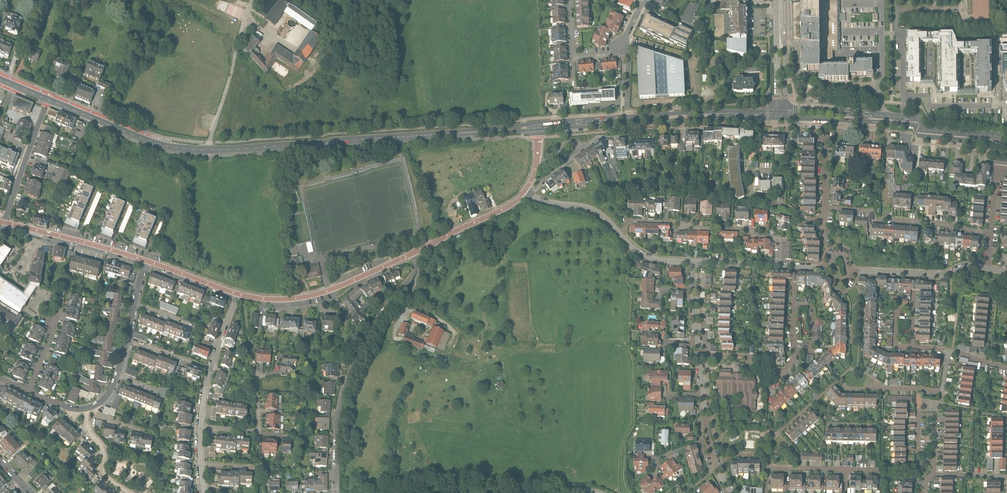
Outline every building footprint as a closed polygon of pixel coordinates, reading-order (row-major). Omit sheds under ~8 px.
[(265,23),(268,25),(274,29),(284,15),(287,10),(314,30),(315,30),(319,24),(284,0),(281,0),(269,17),(265,23)] [(619,12),(630,17),(634,9),(636,10),(640,0),(624,0),(619,12)] [(732,19),(748,19),(748,12),(749,12),(749,5),(748,5),(748,0),(730,0),(730,9),(722,9),(722,19),(732,19)] [(803,36),(821,36),(820,0),(803,0),(803,1),(803,14),(795,14),(795,36),(803,36)] [(821,36),(821,57),(821,70),(834,69),(833,61),(838,61),(838,3),(838,0),(820,0),(821,36)] [(838,61),(840,61),(841,61),(841,32),(846,32),(846,24),(841,24),(840,9),(843,9),(843,2),(839,2),(839,0),(838,0),(838,3),(838,61)] [(667,6),(657,1),(652,13),(662,18),(667,6)] [(577,20),(590,19),(589,4),(576,4),(577,20)] [(287,10),(284,15),(311,35),(314,30),(287,10)] [(691,11),(682,33),(695,38),(696,35),(699,36),(703,28),(696,26),(701,15),(691,11)] [(10,15),(8,19),(8,18),(8,19),(10,19),(6,30),(9,31),(8,32),(12,34),(17,36),(17,37),(18,37),(19,36),(20,35),(19,34),(18,33),(19,29),(20,29),(21,28),(21,27),(21,26),(21,25),(21,23),(22,22),(23,21),(22,20),(21,19),(20,19),(17,18),(18,17),(10,15)] [(590,19),(577,20),(578,35),(591,34),(590,19)] [(725,25),(725,33),(732,33),(748,33),(748,30),(748,22),(748,19),(732,19),(732,21),(732,25),(725,25)] [(626,26),(613,21),(606,37),(614,41),(619,43),(626,26)] [(648,23),(642,37),(670,50),(671,48),(688,56),(695,42),(688,38),(681,35),(680,38),(666,32),(655,27),(653,26),(653,25),(648,23)] [(725,33),(725,25),(725,24),(721,24),(717,24),(717,48),(726,48),(725,33)] [(294,59),(275,48),(265,66),(257,58),(253,54),(248,58),(266,77),(276,61),(297,75),(320,42),(313,37),(318,32),(315,30),(314,30),(311,35),(294,59)] [(748,38),(748,33),(732,33),(725,33),(726,48),(728,49),(732,49),(748,48),(748,47),(748,38)] [(257,34),(252,41),(257,45),(262,38),(257,34)] [(606,37),(601,35),(594,52),(607,58),(614,41),(606,37)] [(803,36),(795,36),(795,39),(795,51),(803,51),(803,57),(821,57),(821,36),(803,36)] [(242,52),(248,58),(253,54),(255,51),(258,47),(257,45),(252,41),(242,52)] [(3,43),(0,52),(0,55),(4,56),(4,55),(8,57),(12,47),(3,43)] [(992,92),(991,44),(977,44),(977,46),(971,46),(964,46),(961,46),(958,46),(958,44),(940,44),(940,46),(921,46),(921,44),(906,45),(907,65),(907,80),(907,92),(915,92),(921,92),(940,92),(958,92),(958,53),(964,53),(967,53),(971,53),(977,53),(977,92),(992,92)] [(1000,45),(1000,60),(999,60),(999,66),(1006,66),(1006,45),(1000,45)] [(748,53),(748,48),(732,49),(728,49),(728,55),(728,62),(728,64),(748,68),(748,53)] [(40,53),(30,49),(26,58),(37,62),(40,53)] [(728,62),(728,55),(726,55),(726,52),(716,53),(716,63),(728,62)] [(821,70),(821,57),(803,57),(803,60),(803,79),(805,81),(821,81),(821,78),(821,70)] [(685,73),(638,58),(641,109),(687,107),(685,73)] [(70,66),(58,61),(55,68),(59,70),(57,77),(64,80),(70,66)] [(90,61),(89,64),(104,70),(105,67),(90,61)] [(104,70),(89,64),(85,75),(90,78),(94,79),(99,81),(104,70)] [(289,73),(276,65),(271,72),(284,80),(289,73)] [(318,67),(313,74),(317,77),(322,69),(318,67)] [(595,71),(595,68),(587,69),(588,80),(596,80),(595,71)] [(605,79),(604,71),(595,71),(596,80),(605,79)] [(821,78),(821,81),(821,83),(821,91),(846,91),(849,91),(849,86),(859,86),(873,86),(873,73),(852,73),(849,73),(849,74),(849,76),(849,78),(846,78),(823,78),(821,78)] [(99,82),(97,86),(111,92),(113,87),(99,82)] [(80,87),(75,99),(90,104),(95,93),(80,87)] [(754,91),(745,92),(744,88),(738,88),(738,96),(735,96),(735,102),(739,102),(739,103),(749,102),(749,103),(755,103),(754,91)] [(617,97),(572,100),(572,114),(574,113),(581,113),(618,111),(617,97)] [(33,105),(14,98),(13,101),(10,108),(29,115),(33,105)] [(565,106),(565,102),(550,103),(551,112),(565,111),(565,106)] [(57,119),(59,114),(49,110),(47,115),(57,119)] [(59,114),(57,119),(55,123),(72,130),(74,125),(76,121),(59,114)] [(20,121),(18,128),(28,132),(30,130),(31,128),(31,125),(20,121)] [(24,142),(28,132),(18,128),(14,139),(24,142)] [(44,135),(42,134),(40,139),(51,143),(53,138),(49,137),(44,135)] [(50,134),(49,137),(53,138),(51,143),(55,144),(58,136),(51,134),(50,134)] [(38,144),(49,148),(51,143),(40,139),(38,144)] [(715,152),(716,140),(712,140),(711,139),(709,139),(708,140),(706,140),(705,149),(705,152),(710,152),(710,151),(715,152)] [(719,140),(716,140),(715,152),(717,152),(723,152),(724,148),(724,140),(719,140)] [(740,149),(741,140),(724,140),(724,148),(740,149)] [(745,142),(745,151),(755,151),(755,143),(745,142)] [(806,143),(803,146),(794,146),(794,155),(804,155),(815,156),(815,151),(812,151),(812,147),(810,147),(806,143)] [(36,150),(48,154),(49,148),(38,144),(36,150)] [(670,156),(670,147),(669,147),(668,146),(663,146),(663,147),(662,147),(662,152),(663,156),(670,156)] [(672,147),(672,155),(679,155),(680,155),(680,153),(680,147),(679,147),(678,146),(677,146),(676,147),(672,147)] [(764,158),(775,158),(775,147),(765,146),(764,158)] [(786,147),(775,147),(775,158),(785,159),(786,147)] [(0,157),(0,164),(13,170),(19,155),(12,153),(9,152),(9,151),(3,149),(0,157)] [(618,150),(618,152),(619,158),(619,168),(629,167),(629,161),(629,155),(627,155),(627,150),(626,149),(624,149),(623,150),(618,150)] [(46,159),(48,154),(36,150),(34,155),(36,156),(42,158),(46,159)] [(602,150),(595,155),(599,165),(600,166),(604,164),(602,162),(606,161),(602,150)] [(837,167),(846,167),(847,154),(838,154),(837,167)] [(856,155),(847,154),(846,167),(855,168),(856,155)] [(595,155),(586,161),(593,170),(599,165),(595,155)] [(730,173),(741,173),(741,170),(741,167),(741,162),(741,155),(735,155),(734,158),(730,158),(730,165),(730,171),(730,173)] [(859,168),(870,169),(871,157),(860,156),(859,168)] [(882,157),(871,157),(870,169),(881,170),(882,157)] [(888,170),(900,171),(901,158),(888,157),(888,170)] [(913,159),(901,158),(900,171),(912,172),(913,159)] [(918,171),(927,172),(928,160),(919,160),(918,171)] [(927,172),(935,172),(936,161),(928,160),(927,172)] [(583,177),(593,170),(586,161),(577,169),(583,177)] [(945,162),(936,161),(935,172),(944,173),(945,162)] [(949,176),(954,176),(954,175),(962,176),(963,164),(961,164),(961,163),(953,162),(953,163),(950,163),(949,176)] [(816,163),(815,163),(804,163),(802,163),(802,171),(816,171),(816,163)] [(32,169),(32,170),(32,171),(32,172),(31,176),(42,180),(45,170),(34,166),(34,168),(33,168),(32,169)] [(990,179),(991,167),(980,166),(979,177),(979,178),(987,178),(990,179)] [(71,173),(59,169),(56,178),(53,177),(50,182),(50,183),(64,189),(71,173)] [(608,172),(603,174),(612,192),(620,189),(618,182),(615,176),(613,170),(608,172)] [(731,186),(742,184),(741,178),(741,173),(730,173),(730,179),(731,186)] [(979,177),(962,176),(954,175),(954,176),(953,184),(986,187),(987,178),(979,178),(979,177)] [(556,185),(553,187),(559,194),(560,196),(571,188),(564,178),(556,185)] [(589,179),(584,181),(587,191),(592,190),(589,179)] [(3,181),(0,189),(0,191),(9,194),(12,185),(7,183),(3,181)] [(584,181),(574,184),(578,195),(587,191),(584,181)] [(42,186),(29,182),(24,196),(29,198),(36,200),(38,194),(39,195),(42,186)] [(742,184),(731,186),(732,194),(733,200),(744,198),(743,192),(742,188),(742,184)] [(82,186),(80,191),(91,196),(94,190),(86,187),(82,186)] [(558,194),(553,187),(547,192),(552,199),(554,198),(556,200),(560,196),(559,194),(558,194)] [(845,191),(834,190),(834,202),(844,202),(845,191)] [(91,196),(80,191),(78,197),(89,202),(91,196)] [(774,203),(774,191),(760,191),(760,203),(774,203)] [(784,191),(774,191),(774,203),(784,202),(784,191)] [(101,196),(97,194),(84,226),(88,228),(101,196)] [(892,208),(901,208),(902,195),(893,194),(892,208)] [(912,195),(902,195),(901,208),(910,209),(912,195)] [(924,208),(925,197),(918,196),(917,207),(924,208)] [(78,197),(75,203),(86,207),(89,202),(78,197)] [(928,215),(932,215),(933,198),(925,197),(924,208),(929,208),(928,215)] [(466,210),(466,213),(472,211),(473,213),(477,211),(481,209),(484,218),(489,216),(486,207),(483,208),(480,198),(463,204),(466,210)] [(744,198),(733,200),(735,209),(739,208),(740,210),(746,208),(744,202),(744,198)] [(945,199),(933,198),(932,215),(935,216),(936,209),(944,210),(945,199)] [(117,202),(114,200),(111,206),(123,211),(125,205),(117,202)] [(25,213),(28,204),(27,204),(21,202),(20,201),(19,206),(18,206),(16,210),(17,211),(25,213)] [(86,207),(75,203),(73,208),(84,213),(86,207)] [(948,208),(948,210),(947,217),(957,217),(958,205),(951,205),(951,209),(948,208)] [(111,206),(109,212),(120,216),(123,211),(111,206)] [(842,207),(833,206),(832,214),(842,215),(842,207)] [(84,213),(73,208),(70,214),(82,219),(84,213)] [(133,211),(129,209),(118,235),(122,237),(133,211)] [(670,222),(681,223),(682,210),(671,209),(671,211),(670,219),(670,222)] [(698,225),(698,210),(686,210),(686,225),(698,225)] [(472,211),(466,213),(470,224),(476,222),(474,216),(473,213),(472,211)] [(647,212),(631,211),(630,221),(636,221),(636,227),(644,228),(644,219),(647,219),(647,212)] [(657,226),(657,223),(657,211),(647,211),(647,212),(647,219),(650,219),(650,226),(657,226)] [(109,212),(107,217),(118,222),(120,216),(109,212)] [(714,226),(714,213),(702,213),(701,225),(714,226)] [(79,225),(82,219),(70,214),(68,220),(71,221),(79,225)] [(148,217),(145,216),(143,222),(154,226),(156,220),(148,217)] [(730,233),(730,227),(732,227),(732,217),(718,216),(718,227),(724,227),(724,233),(730,233)] [(35,217),(34,225),(40,226),(42,219),(35,217)] [(107,217),(104,223),(116,228),(118,222),(107,217)] [(49,221),(42,219),(40,226),(47,228),(49,221)] [(80,225),(67,220),(65,225),(78,230),(80,225)] [(143,222),(140,227),(151,232),(154,226),(143,222)] [(163,223),(161,222),(151,245),(154,246),(163,223)] [(839,233),(847,233),(847,223),(840,222),(839,233)] [(116,228),(104,223),(102,229),(113,234),(116,228)] [(756,235),(769,235),(769,223),(756,223),(756,231),(756,235)] [(855,223),(847,223),(847,233),(854,234),(855,223)] [(884,225),(883,237),(894,238),(895,226),(884,225)] [(140,227),(138,233),(149,237),(151,232),(140,227)] [(791,230),(785,229),(780,227),(777,232),(782,235),(782,242),(789,242),(789,235),(791,235),(791,230)] [(101,229),(99,234),(111,239),(114,234),(101,229)] [(924,230),(923,240),(933,241),(934,231),(924,230)] [(149,237),(138,233),(135,239),(146,243),(149,237)] [(648,246),(648,235),(637,235),(637,236),(637,244),(637,245),(642,245),(642,249),(648,250),(648,246)] [(660,235),(648,235),(648,246),(660,246),(660,241),(660,235)] [(964,237),(956,236),(955,246),(955,247),(963,248),(964,237)] [(971,238),(964,237),(963,248),(970,248),(971,238)] [(147,244),(135,238),(134,238),(132,244),(145,249),(147,244)] [(971,238),(970,248),(970,250),(978,251),(979,238),(971,238)] [(688,255),(688,243),(679,243),(678,244),(678,251),(678,255),(688,255)] [(699,256),(700,243),(688,243),(688,255),(699,256)] [(710,256),(711,243),(700,243),(699,256),(710,256)] [(720,252),(729,253),(730,244),(720,244),(720,252)] [(739,245),(730,244),(729,253),(739,253),(739,245)] [(6,261),(11,253),(2,248),(0,251),(0,257),(6,261)] [(54,250),(54,255),(53,260),(64,261),(64,257),(65,255),(65,251),(54,250)] [(748,264),(759,264),(759,252),(749,252),(748,264)] [(772,252),(759,252),(759,264),(770,264),(772,259),(772,252)] [(28,285),(40,287),(42,277),(41,277),(43,269),(44,264),(43,264),(45,254),(38,253),(37,263),(35,262),(34,267),(33,266),(32,276),(30,276),(28,285)] [(0,257),(0,298),(8,287),(20,296),(23,292),(11,283),(1,277),(2,276),(2,275),(3,273),(4,273),(4,272),(0,270),(6,261),(0,257)] [(87,263),(73,259),(70,272),(84,275),(87,263)] [(292,260),(291,261),(294,273),(300,271),(298,259),(292,260)] [(87,263),(84,275),(98,279),(101,267),(87,263)] [(112,265),(109,264),(109,265),(107,270),(106,273),(113,275),(116,266),(116,264),(113,263),(112,265)] [(113,275),(119,277),(122,268),(116,266),(113,275)] [(311,272),(304,273),(306,282),(321,279),(318,266),(310,268),(311,272)] [(122,268),(119,277),(124,279),(123,280),(128,281),(129,279),(129,276),(131,270),(127,269),(122,268)] [(638,282),(647,284),(651,276),(640,273),(638,282)] [(155,288),(158,279),(152,276),(148,286),(155,288)] [(663,279),(651,276),(647,284),(645,291),(654,292),(655,288),(656,287),(662,289),(663,279)] [(887,280),(887,278),(875,278),(875,281),(876,287),(887,288),(887,280)] [(164,281),(158,279),(155,288),(161,290),(164,281)] [(886,294),(894,294),(895,280),(887,280),(887,288),(886,294)] [(894,294),(903,294),(903,281),(895,280),(894,294)] [(170,283),(164,281),(161,290),(166,292),(170,283)] [(683,281),(671,281),(671,290),(677,290),(677,297),(685,297),(685,287),(683,287),(683,281)] [(865,284),(865,290),(876,290),(876,287),(875,281),(865,281),(865,284)] [(914,284),(911,284),(911,281),(903,281),(903,294),(911,295),(911,290),(913,290),(916,290),(916,284),(914,284)] [(175,285),(170,283),(166,292),(172,294),(173,292),(175,286),(175,285)] [(365,288),(360,293),(362,296),(367,301),(371,297),(382,292),(380,288),(378,283),(365,288)] [(733,283),(727,283),(727,291),(739,291),(739,283),(733,283)] [(817,284),(815,286),(815,296),(815,297),(817,299),(819,299),(820,297),(823,299),(829,291),(825,289),(824,287),(823,288),(820,286),(820,284),(817,284)] [(20,296),(29,302),(37,291),(40,291),(40,287),(28,285),(27,285),(26,286),(27,288),(26,289),(24,290),(23,292),(20,296)] [(178,294),(184,297),(187,288),(182,285),(181,288),(178,294)] [(791,285),(787,285),(787,292),(793,292),(793,294),(796,294),(799,295),(799,288),(796,287),(792,287),(792,286),(791,285)] [(799,288),(799,295),(799,297),(807,298),(807,294),(807,286),(800,285),(799,287),(799,288)] [(815,286),(807,286),(807,294),(811,294),(810,296),(815,296),(815,286)] [(26,307),(29,302),(20,296),(8,287),(0,298),(1,298),(21,313),(22,313),(22,312),(24,309),(25,309),(26,307)] [(187,288),(184,297),(189,299),(193,290),(187,288)] [(193,290),(189,299),(195,301),(198,292),(193,290)] [(348,299),(354,304),(362,296),(360,293),(357,290),(348,299)] [(876,304),(876,290),(865,290),(865,304),(876,304)] [(645,291),(644,307),(655,308),(656,292),(654,292),(645,291)] [(832,304),(837,298),(829,291),(823,299),(831,306),(832,304)] [(198,292),(195,301),(193,305),(199,307),(200,305),(204,296),(204,294),(198,292)] [(113,310),(119,311),(120,308),(125,309),(126,306),(121,306),(122,297),(106,295),(106,299),(114,300),(113,310)] [(69,303),(81,306),(83,300),(79,299),(78,299),(75,298),(71,297),(69,303)] [(220,300),(213,297),(211,301),(210,305),(216,308),(219,300),(220,300)] [(1,298),(0,300),(0,303),(19,316),(21,313),(1,298)] [(832,304),(834,306),(846,306),(837,298),(832,304)] [(354,304),(348,299),(342,305),(347,310),(353,315),(355,318),(358,314),(356,311),(351,307),(354,304)] [(219,300),(216,308),(223,310),(226,302),(219,300)] [(80,312),(81,306),(69,303),(68,309),(80,312)] [(367,305),(361,311),(358,314),(355,318),(358,320),(361,316),(361,315),(365,311),(366,312),(371,307),(372,307),(369,303),(367,305)] [(685,319),(686,304),(678,304),(678,305),(673,305),(672,323),(678,323),(679,319),(685,319)] [(865,313),(876,313),(876,305),(876,304),(865,304),(865,306),(865,313)] [(0,305),(0,318),(17,328),(22,319),(0,305)] [(643,320),(663,322),(664,313),(655,313),(655,308),(644,307),(643,320)] [(80,312),(68,309),(67,315),(79,317),(80,312)] [(109,325),(116,326),(116,323),(122,323),(123,321),(118,321),(119,311),(113,310),(103,309),(103,314),(111,315),(109,325)] [(353,315),(347,310),(342,316),(348,321),(351,317),(353,315)] [(835,323),(846,323),(846,314),(835,313),(835,323)] [(77,323),(79,317),(67,315),(66,320),(65,320),(70,322),(73,323),(73,322),(77,323)] [(354,319),(351,322),(352,323),(355,325),(356,326),(358,323),(358,324),(359,323),(362,326),(363,325),(364,324),(365,323),(360,319),(362,317),(361,315),(361,316),(358,320),(355,318),(354,319)] [(269,318),(266,318),(266,319),(265,328),(268,328),(268,330),(274,330),(275,330),(275,321),(276,319),(273,318),(272,317),(270,317),(269,318)] [(149,320),(143,318),(139,327),(146,330),(146,329),(149,320)] [(260,318),(252,318),(251,329),(259,329),(260,318)] [(429,324),(413,318),(410,324),(426,331),(429,324)] [(326,320),(322,320),(321,334),(333,335),(334,327),(334,320),(326,319),(326,320)] [(155,322),(149,320),(146,329),(151,331),(155,322)] [(290,322),(282,321),(281,328),(281,331),(289,332),(290,322)] [(815,321),(815,341),(823,341),(823,321),(815,321)] [(157,333),(160,324),(155,322),(151,331),(157,333)] [(299,322),(290,322),(289,332),(298,333),(298,332),(299,322)] [(106,340),(112,340),(113,341),(113,337),(119,338),(120,336),(114,335),(116,326),(109,325),(97,324),(97,329),(107,330),(106,340)] [(163,334),(166,327),(160,324),(157,333),(163,335),(163,334)] [(429,324),(426,331),(432,333),(435,327),(429,324)] [(167,325),(166,327),(163,334),(169,336),(172,327),(167,325)] [(212,325),(209,331),(217,334),(220,328),(212,325)] [(316,326),(304,325),(304,333),(303,335),(304,335),(308,335),(308,334),(315,335),(316,326)] [(68,327),(64,326),(63,332),(74,335),(76,329),(72,328),(72,327),(69,327),(68,327)] [(175,338),(178,329),(172,327),(169,336),(175,338)] [(432,333),(442,337),(445,331),(435,327),(432,333)] [(34,328),(32,335),(43,339),(43,338),(44,338),(45,334),(45,333),(41,331),(41,330),(39,329),(38,330),(34,328)] [(229,334),(236,337),(239,331),(231,328),(229,334)] [(409,330),(402,328),(398,340),(404,342),(405,341),(406,339),(409,330)] [(180,340),(184,331),(178,329),(175,338),(180,340)] [(189,333),(184,331),(180,340),(186,342),(186,341),(189,334),(189,333)] [(217,334),(209,331),(207,338),(210,339),(215,341),(217,334)] [(679,331),(679,334),(673,333),(673,343),(678,343),(678,351),(686,352),(687,331),(679,331)] [(74,335),(63,332),(61,338),(71,340),(73,341),(74,335)] [(442,337),(432,333),(427,345),(425,349),(435,353),(436,354),(443,337),(442,337)] [(236,337),(229,334),(226,341),(232,343),(234,344),(236,337)] [(43,339),(32,335),(29,341),(33,343),(33,344),(35,344),(40,346),(40,345),(41,345),(42,341),(42,340),(43,339)] [(662,335),(648,335),(648,339),(644,339),(644,344),(652,344),(652,342),(661,342),(662,335)] [(71,340),(61,338),(59,337),(58,343),(70,346),(71,340)] [(450,340),(443,337),(436,354),(443,357),(450,340)] [(106,340),(94,338),(94,344),(104,345),(103,354),(109,355),(110,355),(110,352),(116,353),(116,350),(111,349),(112,340),(106,340)] [(425,349),(423,348),(413,345),(405,341),(404,342),(402,348),(423,356),(423,355),(425,349)] [(56,349),(68,351),(70,346),(58,343),(56,349)] [(978,347),(958,344),(957,349),(987,359),(985,349),(977,349),(978,347)] [(845,345),(835,345),(834,347),(828,351),(829,352),(835,359),(837,356),(838,355),(839,356),(841,356),(842,355),(845,355),(845,345)] [(661,347),(643,346),(643,358),(661,359),(661,347)] [(37,351),(33,349),(31,348),(30,348),(26,347),(24,353),(34,358),(35,357),(36,357),(37,353),(37,352),(37,351)] [(863,357),(869,357),(873,350),(873,347),(864,347),(863,347),(863,357)] [(203,351),(196,348),(195,350),(194,354),(193,356),(200,359),(203,351)] [(732,348),(723,348),(722,356),(724,357),(735,357),(735,348),(732,348)] [(67,357),(68,351),(56,349),(55,354),(55,355),(61,356),(62,357),(63,356),(67,357)] [(423,355),(433,359),(435,353),(425,349),(423,355)] [(869,357),(876,361),(880,353),(873,350),(869,357)] [(210,354),(203,351),(200,359),(207,361),(210,354)] [(829,352),(821,359),(826,365),(827,366),(828,366),(830,365),(830,363),(835,359),(829,352)] [(34,358),(24,353),(21,360),(25,361),(25,362),(27,363),(32,365),(32,364),(33,363),(34,360),(34,359),(34,358)] [(100,359),(99,369),(103,370),(106,370),(106,367),(112,367),(113,365),(107,365),(109,355),(103,354),(87,353),(87,357),(88,357),(88,359),(92,359),(92,358),(100,359)] [(145,357),(136,353),(132,364),(138,366),(138,365),(142,366),(145,357)] [(887,356),(880,353),(876,361),(886,366),(887,356)] [(226,355),(223,361),(231,364),(234,357),(232,357),(226,355)] [(148,368),(151,359),(145,357),(142,366),(148,368)] [(690,374),(691,357),(677,357),(676,378),(693,378),(693,374),(690,374)] [(961,357),(961,361),(968,366),(978,370),(992,374),(1006,375),(1006,369),(986,365),(961,357)] [(157,361),(151,359),(148,368),(154,371),(155,369),(157,361)] [(158,359),(157,361),(155,369),(161,371),(164,362),(158,359)] [(282,367),(292,368),(292,365),(296,365),(296,360),(290,360),(284,359),(283,359),(282,367)] [(825,365),(826,365),(821,359),(820,359),(819,360),(818,359),(817,360),(817,361),(815,362),(814,363),(814,364),(814,365),(813,366),(819,374),(822,371),(825,373),(826,373),(829,371),(824,366),(825,365)] [(448,365),(435,360),(433,365),(446,370),(448,365)] [(229,371),(231,364),(223,361),(221,368),(229,371)] [(646,376),(664,376),(664,363),(655,363),(653,361),(646,361),(646,376)] [(167,373),(170,364),(164,362),(161,371),(167,373)] [(176,369),(176,366),(170,364),(167,373),(173,376),(173,374),(176,369)] [(29,370),(25,368),(23,367),(22,367),(18,365),(15,372),(26,377),(27,376),(27,375),(29,372),(29,371),(29,370)] [(807,371),(814,379),(819,374),(813,366),(812,366),(807,371)] [(282,367),(281,367),(280,375),(285,375),(286,372),(288,372),(289,373),(292,376),(296,372),(292,368),(282,367)] [(53,370),(48,368),(46,374),(57,379),(59,373),(56,371),(53,370)] [(95,375),(94,384),(97,384),(102,385),(102,379),(103,370),(99,369),(87,368),(85,372),(95,375)] [(196,370),(189,368),(188,371),(186,370),(185,372),(187,373),(186,376),(193,378),(196,370)] [(338,369),(324,369),(323,373),(323,379),(326,380),(326,381),(331,381),(337,381),(338,381),(338,376),(339,376),(340,375),(340,374),(339,373),(338,373),(338,369)] [(202,373),(196,370),(193,378),(197,380),(199,381),(202,373)] [(807,371),(801,376),(808,383),(811,381),(813,384),(816,382),(815,381),(815,380),(814,379),(807,371)] [(26,377),(15,372),(13,378),(16,380),(17,381),(19,382),(19,381),(23,383),(24,383),(24,382),(25,382),(26,378),(26,377)] [(44,379),(55,384),(57,379),(46,374),(44,379)] [(216,382),(223,385),(225,380),(226,378),(224,377),(218,375),(216,382)] [(801,376),(795,380),(802,389),(808,383),(801,376)] [(41,384),(52,389),(55,384),(44,379),(41,384)] [(89,388),(88,396),(96,397),(99,397),(99,391),(97,391),(97,384),(94,384),(89,383),(82,380),(80,384),(89,388)] [(797,394),(802,389),(795,380),(789,385),(797,394)] [(221,392),(223,385),(216,382),(213,389),(215,389),(221,392)] [(733,384),(721,383),(720,411),(757,412),(757,392),(744,392),(744,388),(736,388),(733,388),(733,384)] [(50,395),(52,389),(41,384),(39,390),(44,392),(43,392),(46,393),(50,395)] [(650,385),(650,396),(664,396),(670,396),(670,385),(650,385)] [(694,385),(681,385),(681,397),(685,397),(685,404),(694,404),(694,385)] [(789,385),(784,390),(791,399),(797,394),(789,385)] [(330,387),(322,387),(322,393),(325,393),(325,399),(334,399),(334,387),(330,387)] [(826,395),(831,400),(839,392),(835,387),(826,395)] [(132,392),(122,388),(119,398),(122,399),(128,401),(132,392)] [(8,392),(8,391),(5,390),(2,397),(0,397),(0,402),(3,403),(4,399),(5,396),(6,396),(8,392)] [(88,396),(74,390),(68,404),(75,407),(79,397),(87,401),(87,399),(89,396),(88,396)] [(786,403),(791,399),(784,390),(778,395),(786,403)] [(3,403),(8,405),(13,394),(12,394),(12,393),(9,392),(8,392),(6,396),(5,396),(4,399),(3,403)] [(128,401),(134,404),(138,394),(132,392),(128,401)] [(842,396),(839,392),(831,400),(837,408),(842,396)] [(8,405),(13,407),(13,408),(17,397),(18,397),(17,396),(14,394),(13,395),(13,394),(8,405)] [(134,404),(140,406),(144,397),(138,394),(134,404)] [(781,408),(786,403),(778,395),(773,399),(781,408)] [(880,395),(868,395),(869,408),(877,407),(877,401),(880,399),(880,395)] [(650,412),(664,412),(664,396),(650,396),(650,412)] [(837,408),(849,408),(849,396),(842,396),(837,408)] [(18,398),(18,397),(17,397),(13,408),(13,407),(13,408),(14,409),(17,410),(18,411),(22,400),(22,399),(19,397),(18,398)] [(140,406),(146,408),(150,399),(144,397),(140,406)] [(146,408),(152,411),(156,401),(150,399),(146,408)] [(156,401),(152,411),(159,413),(163,401),(160,399),(159,402),(156,401)] [(781,408),(773,399),(771,401),(771,403),(772,404),(772,406),(772,409),(773,411),(776,414),(780,410),(781,408)] [(22,400),(18,411),(19,411),(22,412),(23,413),(28,402),(27,402),(27,401),(24,400),(23,400),(22,400)] [(27,415),(28,415),(32,405),(33,404),(32,404),(32,403),(29,402),(28,402),(23,413),(24,413),(27,415)] [(221,406),(217,405),(216,410),(217,411),(216,417),(217,417),(234,420),(234,419),(246,421),(246,419),(247,415),(246,414),(247,410),(243,409),(244,408),(236,407),(236,408),(232,407),(229,407),(228,407),(224,406),(225,405),(221,404),(221,406)] [(31,418),(32,418),(37,407),(36,406),(33,405),(32,405),(28,415),(27,416),(28,416),(31,418)] [(329,405),(318,405),(318,411),(321,411),(321,417),(324,417),(329,417),(329,405)] [(178,412),(177,416),(180,417),(189,418),(190,415),(191,411),(191,408),(182,407),(177,406),(176,412),(178,412)] [(37,407),(32,418),(38,420),(39,417),(40,417),(41,414),(40,414),(42,409),(42,408),(38,407),(37,407)] [(117,413),(111,411),(110,412),(105,410),(103,415),(109,418),(109,417),(114,419),(117,413)] [(697,412),(682,411),(681,424),(697,425),(697,412)] [(811,411),(806,415),(815,425),(819,422),(811,411)] [(49,428),(51,425),(52,425),(53,424),(53,423),(57,419),(57,418),(55,415),(53,415),(53,416),(52,415),(52,414),(52,413),(51,412),(50,412),(47,416),(45,420),(43,423),(46,426),(46,427),(47,428),(49,428)] [(811,429),(815,425),(806,415),(802,419),(811,429)] [(189,418),(180,417),(179,426),(181,427),(189,428),(190,429),(192,419),(189,418)] [(667,428),(667,417),(651,417),(651,428),(667,428)] [(277,419),(267,418),(266,425),(267,425),(280,426),(281,419),(277,419)] [(806,433),(811,429),(802,419),(798,422),(806,433)] [(802,436),(806,433),(798,422),(793,426),(802,436)] [(64,425),(62,423),(53,433),(57,437),(66,427),(67,426),(64,424),(64,425)] [(324,423),(317,423),(317,429),(318,429),(318,435),(328,435),(328,425),(328,423),(324,423)] [(798,440),(802,436),(793,426),(789,430),(798,440)] [(62,441),(71,430),(69,428),(68,429),(66,427),(57,437),(62,441)] [(115,433),(116,430),(110,429),(105,428),(103,440),(114,441),(115,433)] [(71,430),(62,441),(70,449),(71,449),(74,445),(80,438),(71,430)] [(793,444),(798,440),(789,430),(785,433),(793,444)] [(114,441),(113,445),(124,446),(126,435),(120,434),(115,433),(114,441)] [(180,439),(179,443),(189,445),(191,435),(188,434),(181,433),(179,433),(178,439),(180,439)] [(677,435),(677,445),(692,445),(692,435),(677,435)] [(138,437),(132,436),(130,448),(141,450),(141,451),(151,452),(151,450),(153,440),(141,439),(141,437),(138,437)] [(1,448),(9,440),(7,438),(3,441),(0,445),(0,446),(1,448)] [(9,440),(1,448),(0,449),(11,460),(20,452),(17,448),(15,446),(9,440)] [(86,444),(82,440),(77,445),(82,449),(86,444)] [(219,443),(216,442),(215,446),(215,448),(216,448),(216,451),(215,453),(235,455),(236,453),(248,455),(250,444),(243,443),(243,441),(237,440),(237,442),(234,442),(234,441),(233,441),(227,440),(227,442),(220,441),(219,443)] [(328,441),(315,441),(315,453),(321,453),(328,453),(327,453),(327,450),(328,450),(328,441)] [(288,443),(283,443),(282,446),(283,447),(283,449),(282,450),(282,456),(286,457),(286,455),(288,454),(290,454),(291,446),(290,446),(290,444),(288,444),(288,443)] [(85,464),(89,460),(91,461),(96,456),(90,451),(90,452),(84,447),(76,456),(85,464)] [(182,449),(178,449),(177,455),(179,455),(188,457),(189,451),(188,451),(182,449)] [(653,452),(638,452),(638,463),(652,464),(653,452)] [(188,457),(179,455),(178,461),(188,463),(189,463),(191,457),(188,457)] [(704,470),(698,455),(685,460),(691,475),(704,470)] [(28,463),(23,458),(15,465),(24,475),(31,468),(34,465),(30,461),(28,463)] [(321,459),(310,459),(310,464),(311,464),(315,464),(315,471),(318,471),(319,471),(326,471),(326,462),(326,459),(321,459)] [(89,460),(85,464),(79,470),(85,475),(92,470),(96,465),(91,461),(89,460)] [(35,464),(34,465),(31,468),(35,473),(39,469),(35,464)] [(637,482),(648,483),(649,479),(650,479),(651,471),(647,471),(647,466),(641,466),(641,470),(636,470),(636,478),(637,478),(637,482)] [(180,468),(179,467),(178,473),(181,474),(189,476),(190,470),(187,469),(180,468)] [(92,470),(85,475),(83,477),(90,484),(92,483),(95,478),(93,476),(95,473),(92,470)] [(675,471),(668,475),(678,489),(687,482),(682,475),(679,477),(675,471)] [(189,476),(181,474),(179,480),(182,480),(188,481),(191,482),(192,476),(189,476)] [(37,479),(33,475),(29,479),(33,483),(37,479)] [(219,489),(239,490),(239,488),(252,489),(252,478),(246,477),(246,475),(239,475),(239,477),(237,477),(237,476),(230,476),(230,478),(225,478),(225,477),(221,477),(220,480),(220,483),(218,483),(218,487),(218,489),(219,489)] [(673,492),(678,489),(668,475),(660,480),(665,487),(668,492),(671,490),(673,492)] [(43,479),(35,486),(42,492),(46,488),(49,485),(51,482),(46,477),(43,479)] [(314,486),(314,492),(327,492),(327,479),(320,479),(320,486),(314,486)] [(716,489),(715,490),(708,482),(699,489),(703,492),(719,492),(716,489)] [(314,486),(314,485),(304,485),(304,490),(304,492),(314,492),(314,486)]
